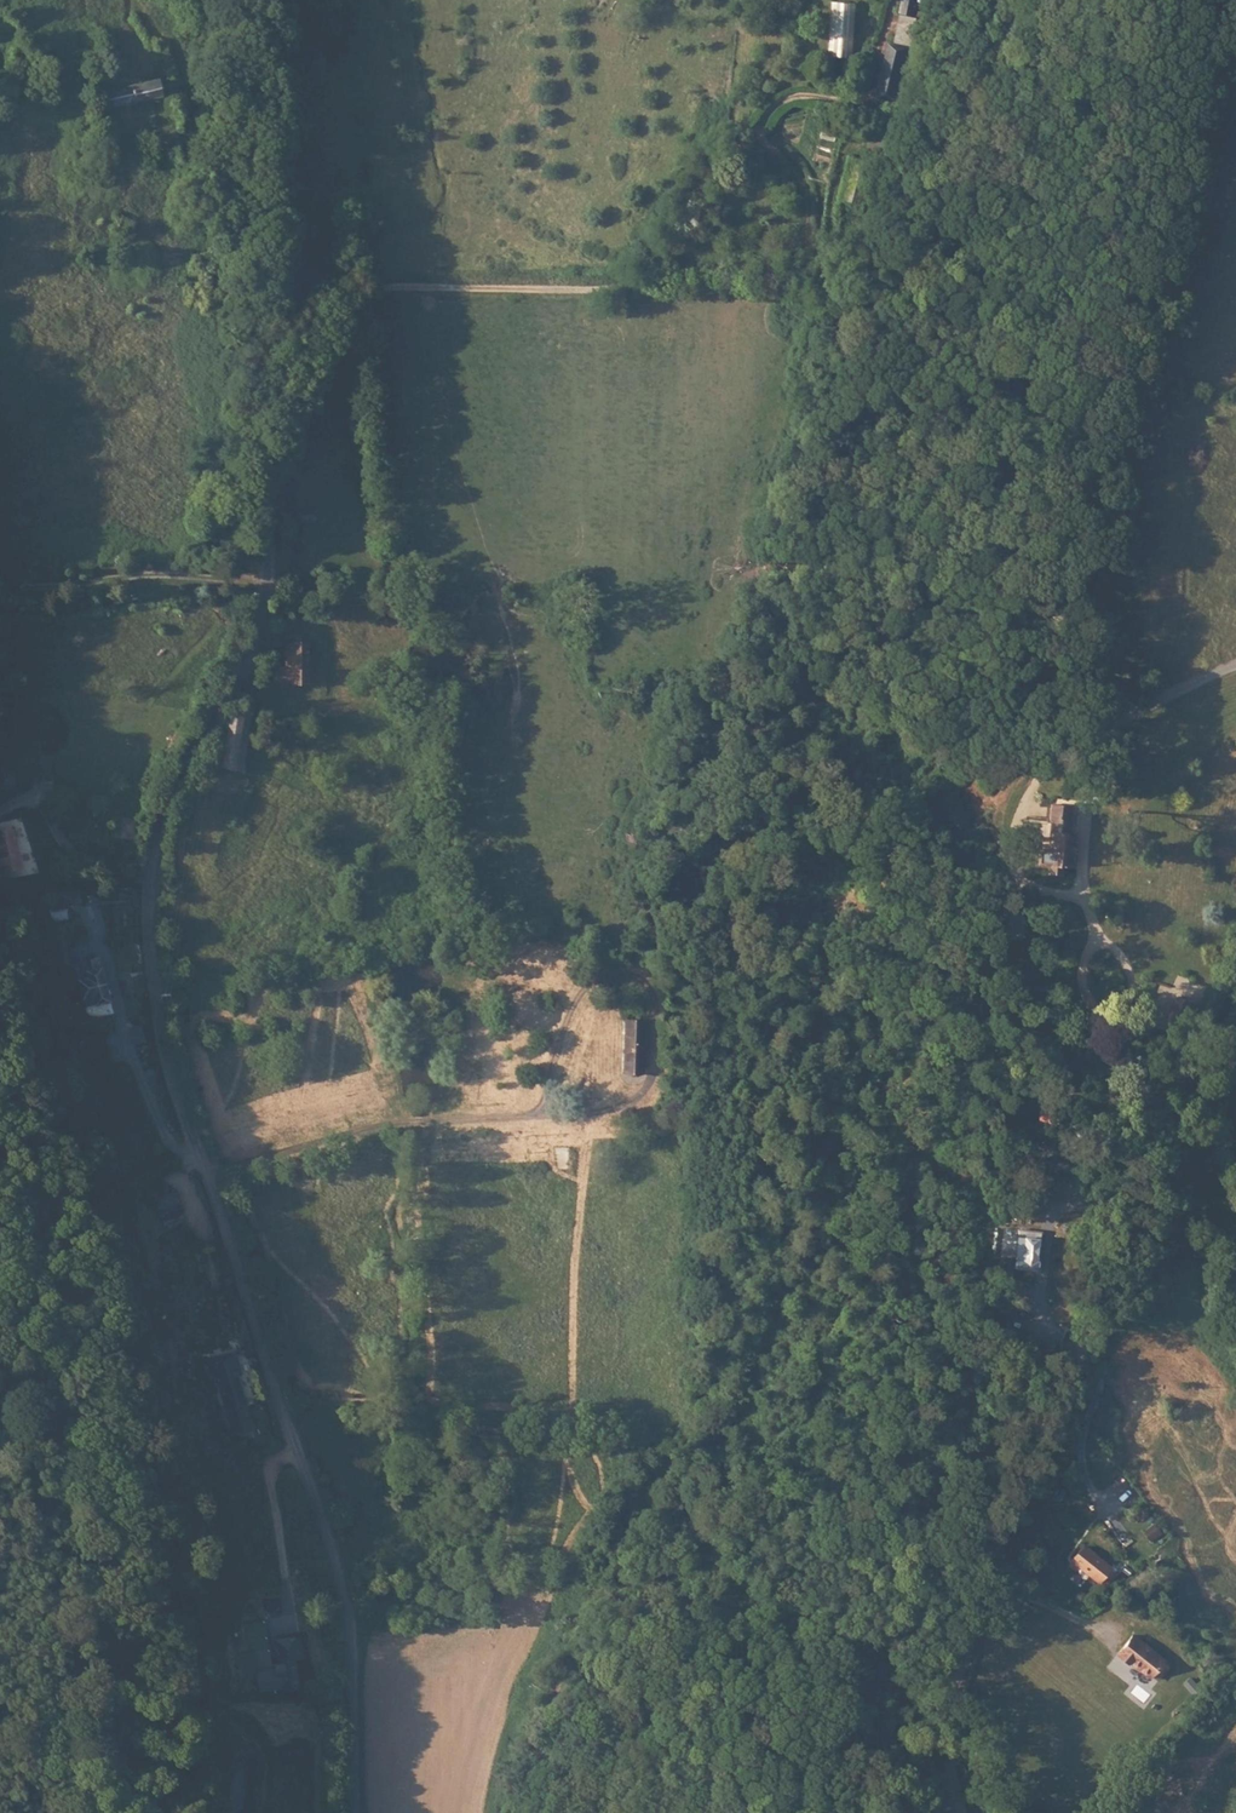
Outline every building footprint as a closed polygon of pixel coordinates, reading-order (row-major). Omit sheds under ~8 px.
[(913,7),(911,22),(920,22),(925,2),(914,1),(913,7)] [(855,4),(831,2),(828,58),(854,59),(855,4)] [(894,29),(908,32),(911,22),(913,7),(898,5),(894,29)] [(913,38),(887,32),(877,85),(901,91),(913,38)] [(164,96),(160,78),(102,89),(105,108),(164,96)] [(856,217),(853,239),(863,241),(865,218),(856,217)] [(196,284),(196,272),(187,272),(187,284),(196,284)] [(276,665),(276,683),(310,684),(311,639),(293,639),(293,666),(276,665)] [(244,769),(254,709),(227,705),(215,765),(244,769)] [(152,753),(162,760),(162,759),(176,737),(166,731),(152,753)] [(1054,805),(1056,792),(1045,791),(1047,778),(1034,777),(1032,793),(1036,794),(1034,823),(1024,822),(1024,839),(1035,840),(1034,848),(1044,849),(1044,840),(1056,841),(1059,805),(1054,805)] [(1045,791),(1056,792),(1058,779),(1048,778),(1047,778),(1045,791)] [(0,868),(22,862),(11,825),(7,827),(0,829),(0,867),(0,868)] [(46,964),(53,962),(48,946),(36,949),(42,965),(46,964)] [(642,1065),(642,1013),(618,1013),(618,1065),(642,1065)] [(126,1038),(122,1024),(113,1027),(117,1040),(126,1038)] [(1126,1175),(1136,1179),(1142,1163),(1134,1160),(1126,1175)] [(163,1199),(158,1190),(140,1197),(144,1207),(163,1199)] [(163,1199),(144,1207),(148,1215),(166,1208),(163,1199)] [(995,1262),(991,1294),(1019,1297),(1024,1266),(1018,1266),(1021,1249),(1002,1248),(1000,1262),(995,1262)] [(1219,1277),(1209,1282),(1214,1292),(1225,1288),(1219,1277)] [(1220,1304),(1226,1316),(1235,1311),(1235,1300),(1234,1296),(1220,1304)] [(224,1409),(225,1409),(215,1374),(212,1365),(222,1362),(221,1361),(231,1359),(234,1368),(238,1367),(234,1354),(209,1361),(223,1409),(224,1409)] [(1103,1569),(1104,1568),(1080,1544),(1067,1557),(1091,1581),(1092,1580),(1094,1583),(1106,1572),(1103,1569)] [(268,1649),(267,1639),(249,1642),(251,1651),(268,1649)] [(1150,1695),(1152,1692),(1163,1681),(1166,1679),(1137,1651),(1121,1667),(1150,1695)] [(1163,1681),(1152,1692),(1158,1697),(1168,1687),(1163,1681)] [(278,1684),(267,1686),(270,1694),(280,1692),(278,1684)]
